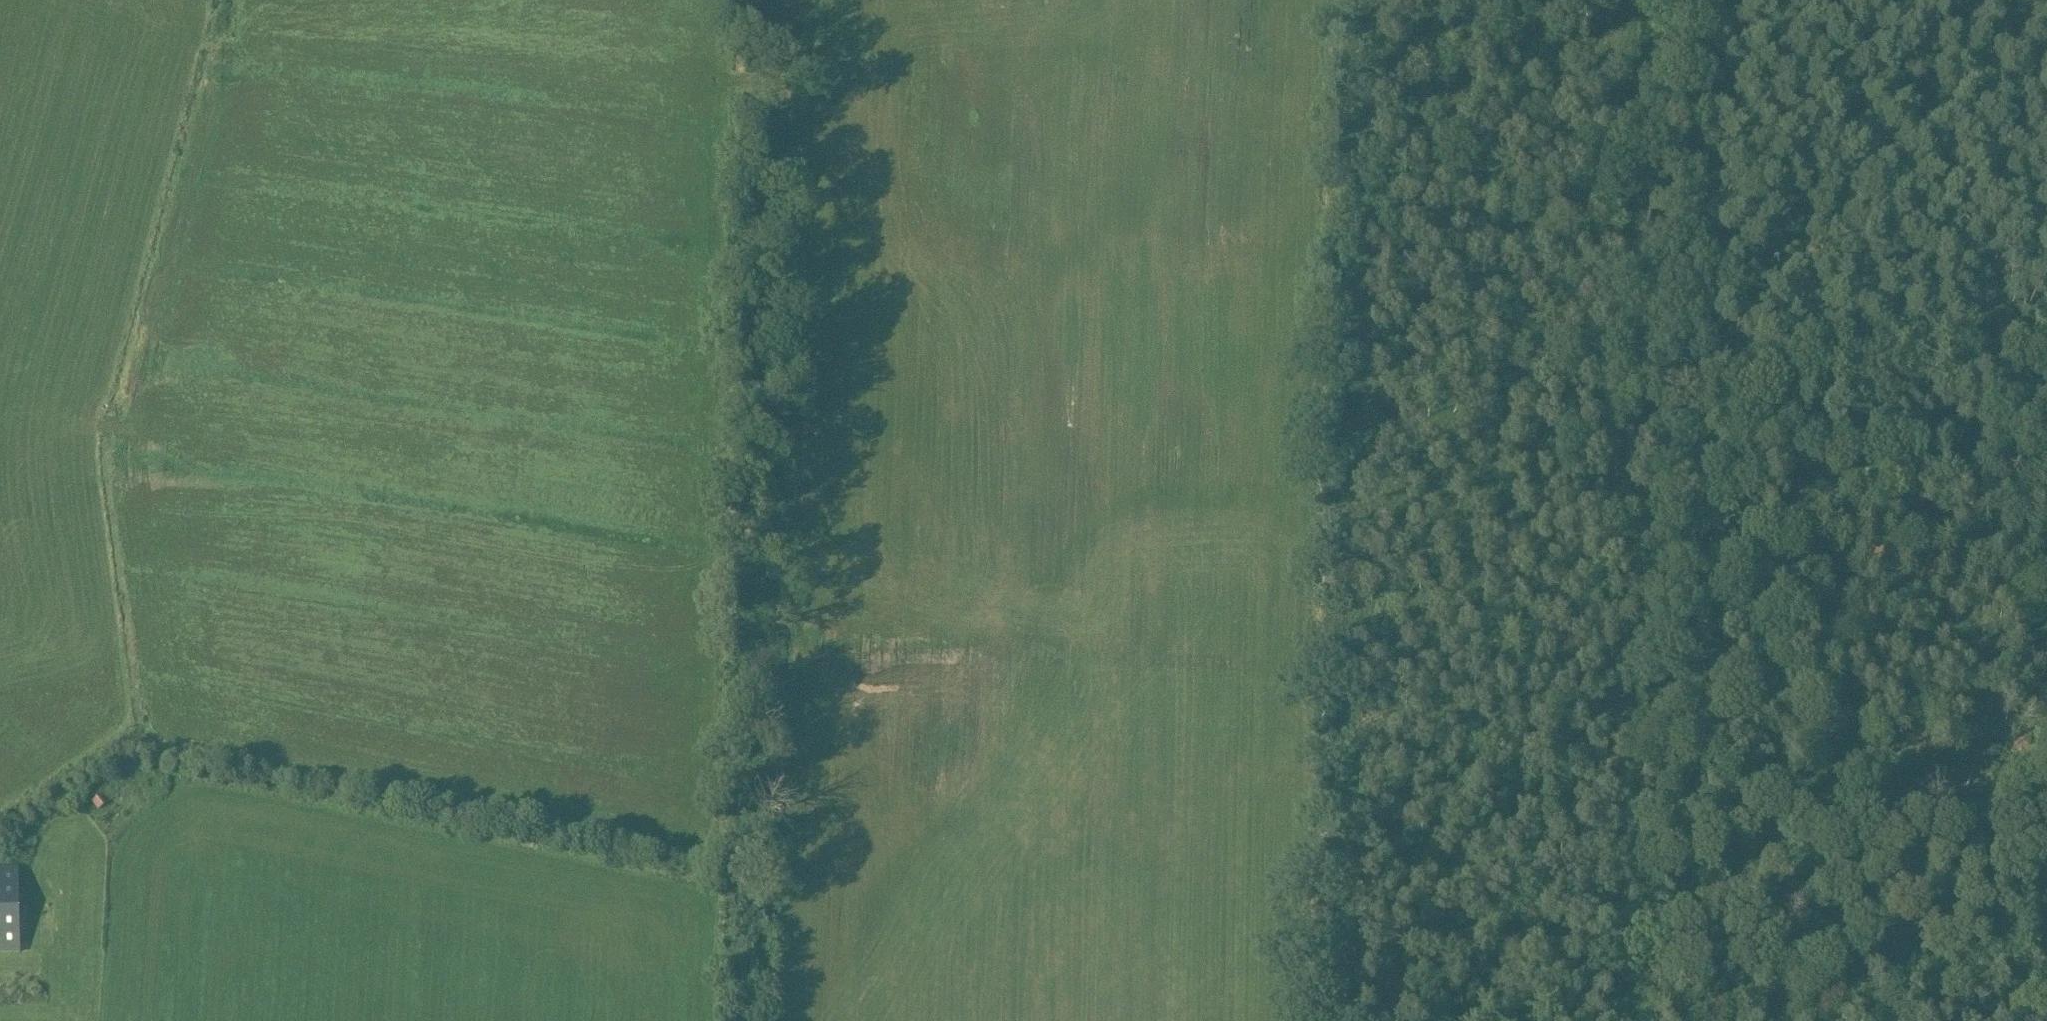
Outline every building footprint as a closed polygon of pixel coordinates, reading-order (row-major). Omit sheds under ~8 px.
[(0,868),(0,954),(20,953),(19,867),(0,868)]
